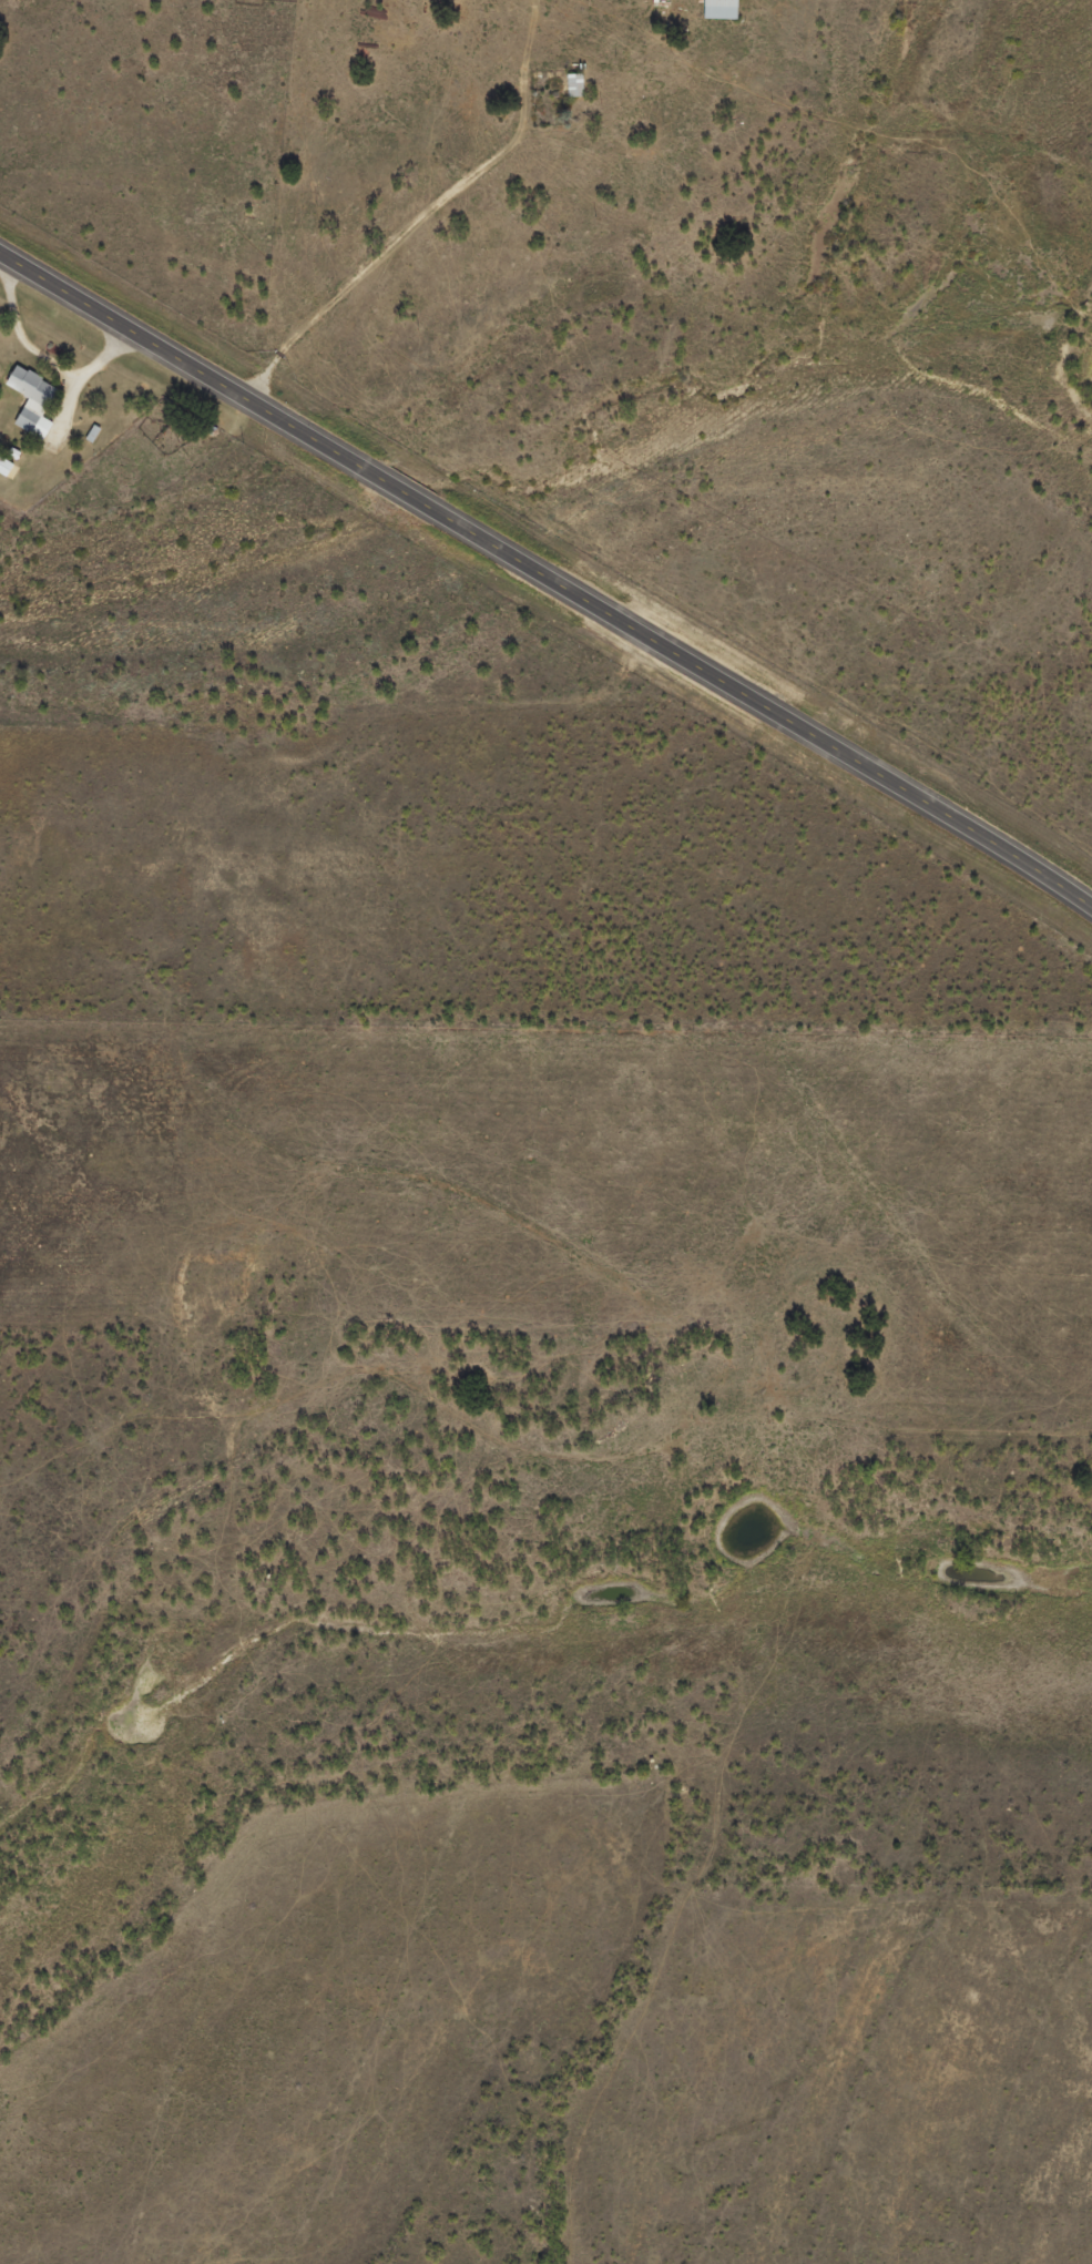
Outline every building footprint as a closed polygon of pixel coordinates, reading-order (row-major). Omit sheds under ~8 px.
[(743,21),(744,0),(709,0),(709,21),(743,21)] [(588,76),(572,76),(572,99),(588,99),(588,76)] [(63,392),(21,366),(9,386),(34,401),(19,426),(45,442),(55,425),(47,420),(63,392)] [(15,479),(20,466),(0,458),(0,473),(15,479)]
